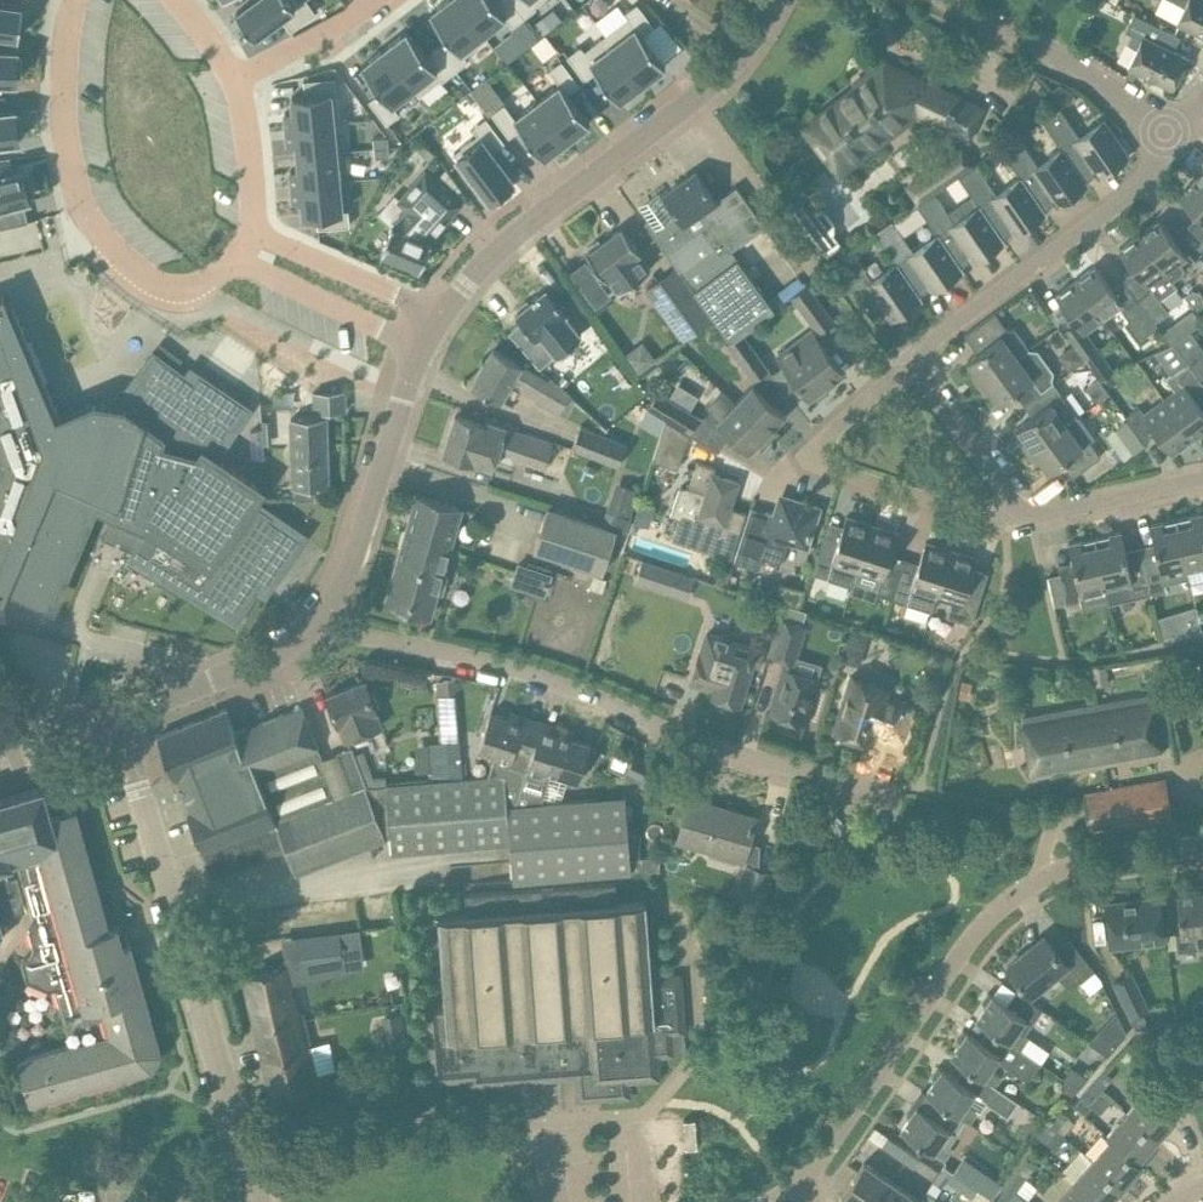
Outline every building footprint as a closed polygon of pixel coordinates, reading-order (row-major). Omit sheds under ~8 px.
[(236,12),(254,37),(282,17),(291,30),(316,12),(308,0),(301,0),(299,2),(298,0),(252,0),(236,12)] [(431,12),(450,37),(439,45),(457,68),(468,60),(465,55),(488,37),(484,32),(459,0),(446,0),(431,12)] [(484,32),(506,16),(513,25),(526,15),(514,0),(498,0),(496,2),(494,0),(459,0),(484,32)] [(526,15),(537,7),(535,4),(540,0),(514,0),(526,15)] [(1185,5),(1177,20),(1202,33),(1202,0),(1174,0),(1185,5)] [(629,16),(606,33),(643,82),(666,65),(643,34),(655,25),(637,2),(625,11),(629,16)] [(19,36),(23,6),(0,3),(0,34),(19,36)] [(1167,29),(1134,13),(1126,30),(1142,38),(1129,65),(1173,86),(1188,56),(1160,42),(1167,29)] [(408,30),(385,47),(421,92),(441,77),(443,79),(457,68),(439,45),(427,55),(408,30)] [(575,49),(567,55),(585,78),(597,69),(619,99),(627,94),(629,97),(640,89),(638,86),(643,82),(606,33),(578,54),(575,49)] [(373,80),(362,89),(387,122),(399,113),(392,104),(414,87),(419,94),(421,92),(385,47),(362,65),(373,80)] [(16,81),(16,74),(20,75),(21,57),(17,57),(17,50),(0,50),(0,81),(16,81)] [(560,83),(538,100),(567,139),(590,122),(567,91),(579,82),(562,59),(549,69),(560,83)] [(968,137),(982,107),(908,73),(903,83),(888,76),(886,77),(877,66),(856,82),(860,87),(805,129),(839,173),(874,145),(871,140),(910,110),(968,137)] [(294,111),(285,112),(286,126),(321,123),(340,121),(336,76),(304,79),(305,94),(292,95),(294,111)] [(466,82),(454,90),(460,97),(471,89),(466,82)] [(504,103),(492,112),(509,135),(521,126),(544,156),(567,139),(538,100),(515,117),(504,103)] [(1130,154),(1105,118),(1079,135),(1060,107),(1042,119),(1062,147),(1080,173),(1081,172),(1091,165),(1099,176),(1130,154)] [(19,140),(18,134),(22,133),(20,115),(16,116),(15,109),(0,111),(0,142),(19,140)] [(478,133),(454,152),(467,169),(464,171),(475,186),(478,183),(489,198),(494,194),(497,197),(511,186),(509,183),(514,179),(492,150),(505,141),(486,116),(473,126),(478,133)] [(321,123),(286,126),(288,141),(297,140),(298,155),(337,151),(334,123),(340,122),(340,121),(321,123)] [(1080,173),(1062,147),(1038,164),(1018,135),(1001,147),(1021,176),(1038,202),(1039,201),(1050,194),(1057,205),(1088,183),(1081,172),(1080,173)] [(388,136),(374,138),(375,147),(389,146),(388,136)] [(389,146),(375,147),(376,157),(390,155),(389,146)] [(972,163),(961,148),(908,185),(919,201),(972,163)] [(299,169),(291,170),(292,184),(340,180),(337,151),(298,155),(299,169)] [(1047,212),(1039,201),(1038,202),(1021,176),(997,193),(977,164),(959,176),(979,205),(997,231),(998,230),(1008,222),(1016,233),(1047,212)] [(30,198),(28,192),(32,191),(27,174),(23,175),(22,168),(4,173),(3,169),(0,170),(0,206),(30,198)] [(435,231),(462,201),(425,169),(399,199),(407,206),(409,208),(395,224),(393,223),(381,250),(383,250),(382,254),(400,262),(402,258),(420,266),(432,239),(429,238),(435,231)] [(660,194),(642,206),(650,218),(645,221),(651,230),(665,250),(676,265),(713,317),(728,339),(741,330),(774,306),(732,249),(743,241),(763,227),(748,207),(734,187),(716,199),(696,171),(665,194),(666,195),(662,198),(660,194)] [(1196,177),(1178,195),(1202,219),(1202,183),(1196,177)] [(340,180),(292,184),(293,199),(302,198),(304,214),(317,212),(318,227),(350,224),(348,209),(343,209),(340,180)] [(997,231),(979,205),(955,221),(935,193),(918,205),(938,234),(956,259),(957,258),(967,251),(974,262),(1006,241),(998,230),(997,231)] [(1159,218),(1140,233),(1173,279),(1182,273),(1183,266),(1180,262),(1187,257),(1159,218)] [(1193,230),(1202,240),(1202,219),(1193,230)] [(957,258),(956,259),(938,234),(914,250),(894,221),(876,234),(896,262),(914,288),(915,287),(925,280),(933,291),(964,269),(957,258)] [(587,252),(601,272),(606,277),(617,292),(637,277),(650,267),(639,253),(641,252),(636,246),(622,226),(600,242),(598,239),(587,247),(590,250),(587,252)] [(1177,285),(1173,279),(1140,233),(1119,248),(1150,290),(1138,299),(1154,320),(1169,310),(1160,298),(1177,285)] [(872,279),(852,250),(835,262),(872,317),(884,309),(892,320),(923,298),(915,287),(914,288),(896,262),(872,279)] [(1194,259),(1202,268),(1202,250),(1194,259)] [(655,281),(644,289),(682,341),(713,317),(676,265),(655,281)] [(1102,318),(1123,303),(1096,265),(1074,280),(1102,318)] [(1074,280),(1055,295),(1076,324),(1065,332),(1098,378),(1099,379),(1112,369),(1089,337),(1085,331),(1102,318),(1074,280)] [(817,329),(833,318),(807,283),(791,294),(817,329)] [(523,321),(510,332),(542,367),(558,354),(559,355),(583,334),(566,314),(568,312),(547,287),(529,302),(528,301),(518,309),(519,311),(517,313),(523,321)] [(4,595),(7,586),(50,604),(50,603),(51,602),(49,601),(63,568),(69,571),(69,569),(68,568),(85,527),(87,528),(88,526),(82,523),(90,503),(111,511),(112,512),(102,534),(116,540),(118,536),(138,545),(132,556),(133,557),(134,555),(165,574),(162,579),(164,580),(165,578),(203,601),(202,603),(204,604),(207,599),(237,617),(237,619),(238,620),(257,589),(261,581),(271,586),(276,579),(277,577),(304,537),(302,536),(301,538),(272,517),(275,512),(274,511),(273,513),(255,501),(264,487),(263,486),(262,488),(212,454),(232,425),(237,428),(238,427),(236,426),(248,408),(250,409),(251,407),(199,372),(193,380),(175,366),(182,358),(161,343),(155,351),(154,350),(153,352),(154,353),(141,370),(140,369),(138,371),(143,374),(122,403),(120,402),(119,403),(104,401),(88,403),(85,404),(77,407),(55,416),(50,404),(42,386),(41,383),(47,381),(46,379),(44,380),(34,354),(27,339),(29,338),(28,336),(22,338),(4,295),(4,294),(1,295),(0,296),(0,593),(4,595)] [(1157,325),(1138,299),(1121,310),(1140,337),(1155,326),(1157,325)] [(1192,307),(1162,330),(1173,343),(1174,342),(1191,330),(1202,321),(1192,307)] [(1008,329),(995,311),(965,333),(978,351),(968,358),(977,370),(971,374),(977,382),(1028,346),(1015,328),(1008,329)] [(811,328),(777,352),(810,396),(815,393),(819,397),(827,391),(823,386),(843,372),(811,328)] [(728,339),(726,341),(751,378),(767,368),(741,330),(728,339)] [(1191,330),(1174,342),(1187,360),(1197,374),(1202,369),(1202,366),(1190,348),(1199,341),(1191,330)] [(1053,381),(1048,374),(1053,370),(1037,349),(1030,348),(1028,346),(977,382),(986,394),(991,390),(1000,402),(1015,391),(1023,402),(1042,388),(1053,381)] [(538,399),(563,413),(572,397),(568,393),(568,392),(551,377),(549,379),(521,363),(494,347),(472,385),(499,400),(513,377),(540,393),(538,399)] [(1162,397),(1192,438),(1202,430),(1202,410),(1197,402),(1202,397),(1202,383),(1197,374),(1187,360),(1165,376),(1174,388),(1162,397)] [(772,372),(786,391),(799,382),(795,377),(785,363),(772,372)] [(1098,378),(1086,387),(1096,400),(1108,391),(1099,379),(1098,378)] [(1042,388),(1023,402),(1033,415),(1018,426),(1026,438),(1021,442),(1027,450),(1077,414),(1053,381),(1042,388)] [(753,382),(734,401),(771,438),(779,430),(774,425),(785,414),(753,382)] [(771,438),(721,389),(706,404),(710,408),(704,415),(714,425),(718,421),(749,451),(760,440),(764,445),(771,438)] [(346,409),(346,390),(314,391),(314,410),(346,409)] [(657,390),(647,406),(666,418),(688,430),(698,415),(657,390)] [(1139,406),(1126,415),(1145,440),(1157,431),(1172,452),(1192,438),(1162,397),(1143,411),(1139,406)] [(1084,445),(1078,437),(1088,429),(1077,414),(1027,450),(1035,462),(1041,458),(1049,470),(1061,461),(1072,476),(1101,456),(1090,440),(1084,445)] [(544,468),(551,446),(505,428),(503,434),(487,428),(487,427),(456,415),(442,451),(492,470),(495,461),(497,461),(499,455),(544,468)] [(329,484),(326,417),(291,418),(291,419),(292,460),(293,485),(329,484)] [(666,418),(652,459),(677,467),(688,430),(666,418)] [(1129,443),(1139,436),(1128,420),(1118,427),(1129,443)] [(619,465),(627,442),(581,424),(572,447),(619,465)] [(730,506),(739,481),(714,473),(716,467),(695,460),(687,485),(680,486),(671,514),(679,517),(673,536),(732,556),(744,520),(746,511),(730,506)] [(603,522),(617,527),(626,530),(640,489),(616,481),(603,522)] [(416,494),(385,602),(431,615),(437,591),(438,590),(443,592),(449,573),(443,572),(462,507),(440,501),(416,494)] [(738,550),(734,560),(759,568),(762,557),(778,562),(784,542),(807,549),(812,530),(820,507),(787,496),(784,507),(777,505),(774,514),(751,507),(744,530),(738,550)] [(603,568),(617,527),(603,522),(548,504),(535,546),(603,568)] [(1202,512),(1176,518),(1188,569),(1202,565),(1202,513),(1202,512)] [(836,548),(822,543),(813,572),(851,585),(855,570),(870,523),(847,515),(836,548)] [(1188,569),(1176,518),(1150,524),(1156,550),(1142,554),(1150,592),(1151,592),(1149,584),(1163,581),(1162,575),(1188,569)] [(873,594),(890,599),(900,568),(887,564),(898,532),(870,523),(855,570),(872,575),(870,580),(871,591),(874,592),(873,594)] [(1150,592),(1142,554),(1127,557),(1121,530),(1095,536),(1109,600),(1109,602),(1150,592)] [(1074,566),(1047,572),(1055,606),(1081,600),(1083,606),(1109,600),(1095,536),(1068,542),(1074,566)] [(932,610),(935,597),(950,548),(926,541),(916,573),(900,568),(890,599),(905,604),(906,602),(932,610)] [(977,557),(950,548),(935,597),(949,601),(945,615),(972,623),(981,594),(967,590),(977,557)] [(533,590),(546,594),(552,573),(540,569),(533,590)] [(780,616),(769,652),(793,659),(804,623),(802,623),(806,609),(785,603),(781,616),(780,616)] [(1183,609),(1179,617),(1184,631),(1202,630),(1200,617),(1196,605),(1183,609)] [(852,625),(847,640),(859,644),(866,641),(870,631),(852,625)] [(700,651),(691,679),(714,687),(712,694),(739,703),(752,664),(754,657),(744,653),(743,650),(733,647),(730,649),(728,648),(731,639),(708,631),(701,652),(700,651)] [(1196,647),(1181,650),(1184,666),(1198,662),(1196,647)] [(754,657),(752,664),(761,667),(766,651),(757,648),(754,657)] [(933,654),(932,660),(934,665),(938,667),(944,665),(945,665),(946,659),(944,654),(939,652),(933,654)] [(820,677),(783,665),(769,712),(806,724),(820,677)] [(1092,667),(1095,686),(1108,684),(1105,665),(1092,667)] [(890,687),(852,675),(834,730),(872,742),(878,723),(887,726),(886,731),(902,737),(913,702),(887,694),(890,687)] [(962,679),(959,697),(969,698),(972,681),(962,679)] [(376,710),(365,680),(328,695),(340,723),(346,737),(364,730),(364,731),(379,725),(374,711),(376,710)] [(456,693),(438,694),(444,779),(462,777),(456,693)] [(1094,703),(1105,763),(1162,754),(1151,694),(1094,703)] [(1068,770),(1105,763),(1094,703),(1022,716),(1033,776),(1052,772),(1051,767),(1067,765),(1068,770)] [(226,707),(158,735),(175,778),(182,775),(195,808),(188,811),(214,876),(286,848),(296,873),(391,836),(392,853),(510,843),(513,880),(631,870),(626,794),(542,801),(515,803),(508,804),(504,774),(488,775),(462,777),(444,779),(385,783),(368,784),(353,790),(338,796),(302,706),(235,732),(226,707)] [(515,803),(521,787),(541,728),(490,712),(479,747),(495,752),(488,775),(504,774),(508,804),(515,803)] [(579,780),(590,743),(541,728),(521,787),(515,803),(542,801),(544,795),(551,771),(579,780)] [(368,784),(352,744),(337,750),(353,790),(368,784)] [(635,750),(626,770),(655,784),(664,764),(635,750)] [(1116,826),(1173,816),(1166,778),(1109,788),(1116,826)] [(0,799),(0,813),(14,861),(18,860),(36,927),(29,929),(32,942),(22,945),(15,956),(22,960),(24,959),(29,978),(50,987),(54,986),(70,1043),(18,1058),(30,1101),(150,1067),(148,1062),(155,1050),(160,1049),(130,942),(122,944),(117,924),(109,927),(76,809),(52,816),(44,786),(0,799)] [(1090,830),(1116,826),(1109,788),(1084,792),(1090,830)] [(744,858),(756,817),(691,797),(678,839),(744,858)] [(0,813),(0,865),(14,861),(0,813)] [(640,833),(628,833),(631,870),(631,871),(659,872),(660,856),(640,856),(640,833)] [(772,871),(748,864),(737,898),(761,906),(772,871)] [(617,903),(615,884),(467,896),(468,915),(439,917),(446,1002),(427,1004),(433,1080),(471,1077),(471,1083),(576,1075),(578,1099),(630,1095),(629,1078),(659,1076),(658,1061),(661,1061),(660,1054),(673,1053),(673,1048),(685,1047),(680,975),(651,978),(645,901),(617,903)] [(1175,932),(1177,950),(1202,947),(1202,891),(1197,892),(1196,887),(1180,889),(1180,893),(1177,894),(1181,932),(1175,932)] [(1164,940),(1159,896),(1106,902),(1111,946),(1164,940)] [(1,903),(5,916),(27,910),(23,897),(1,903)] [(268,969),(244,974),(275,1104),(323,1094),(317,1070),(304,1010),(297,1011),(289,978),(344,966),(340,929),(297,934),(301,963),(286,967),(286,965),(268,969)] [(1094,969),(1076,946),(1062,956),(1045,935),(1007,966),(1030,994),(1067,964),(1080,981),(1094,969)] [(1132,973),(1113,982),(1131,1018),(1149,1009),(1132,973)] [(1032,1024),(1043,1008),(1018,990),(1008,1004),(989,991),(985,997),(989,999),(977,1018),(991,1027),(1021,1048),(1029,1036),(1017,1028),(1024,1018),(1032,1024)] [(1110,1029),(1121,1039),(1127,1032),(1120,1018),(1116,1023),(1110,1029)] [(992,1083),(996,1085),(1002,1076),(991,1068),(997,1059),(1029,1081),(1042,1063),(1021,1048),(991,1027),(982,1041),(964,1028),(960,1034),(964,1036),(951,1055),(965,1065),(966,1063),(993,1082),(992,1083)] [(939,1073),(926,1092),(940,1102),(941,1101),(968,1119),(967,1120),(970,1122),(979,1108),(985,1101),(1008,1117),(1019,1101),(996,1085),(992,1083),(993,1082),(966,1063),(965,1065),(956,1078),(938,1066),(935,1071),(939,1073)] [(1072,1066),(1064,1077),(1066,1079),(1079,1088),(1089,1077),(1072,1066)] [(1102,1090),(1114,1076),(1105,1069),(1093,1082),(1102,1090)] [(1066,1079),(1061,1086),(1072,1095),(1079,1088),(1066,1079)] [(1090,1103),(1102,1090),(1093,1082),(1081,1095),(1090,1103)] [(1177,1116),(1146,1089),(1127,1111),(1157,1138),(1177,1116)] [(941,1101),(940,1102),(931,1115),(913,1103),(910,1108),(914,1110),(901,1129),(944,1159),(952,1147),(943,1140),(950,1129),(957,1134),(967,1120),(968,1119),(941,1101)] [(1070,1115),(1061,1108),(1049,1121),(1058,1130),(1070,1115)] [(1157,1138),(1127,1111),(1108,1132),(1112,1137),(1138,1160),(1157,1138)] [(696,1118),(684,1119),(685,1148),(698,1147),(696,1118)] [(1049,1140),(1058,1130),(1049,1121),(1037,1135),(1047,1143),(1049,1140)] [(895,1140),(888,1135),(881,1144),(889,1149),(895,1140)] [(1143,1163),(1138,1160),(1112,1137),(1093,1159),(1123,1186),(1143,1163)] [(903,1145),(895,1140),(889,1149),(897,1155),(903,1145)] [(903,1145),(897,1155),(901,1158),(904,1161),(911,1151),(903,1145)] [(920,1158),(911,1151),(904,1161),(914,1167),(920,1158)] [(1037,1164),(1027,1157),(1016,1172),(1026,1179),(1037,1164)] [(1123,1186),(1093,1159),(1073,1181),(1097,1201),(1108,1201),(1123,1186)] [(841,1195),(852,1201),(876,1201),(892,1180),(864,1161),(841,1195)] [(946,1166),(927,1191),(935,1197),(947,1180),(953,1171),(946,1166)] [(959,1189),(966,1180),(953,1171),(947,1180),(959,1189)] [(1016,1172),(995,1201),(996,1201),(1010,1201),(1016,1194),(1026,1201),(1036,1187),(1026,1179),(1016,1172)] [(974,1185),(978,1188),(993,1198),(1001,1187),(982,1174),(974,1185)] [(892,1180),(876,1201),(920,1201),(921,1201),(892,1180)] [(978,1188),(966,1180),(959,1189),(972,1198),(978,1188)] [(1073,1181),(1055,1201),(1097,1201),(1073,1181)]
